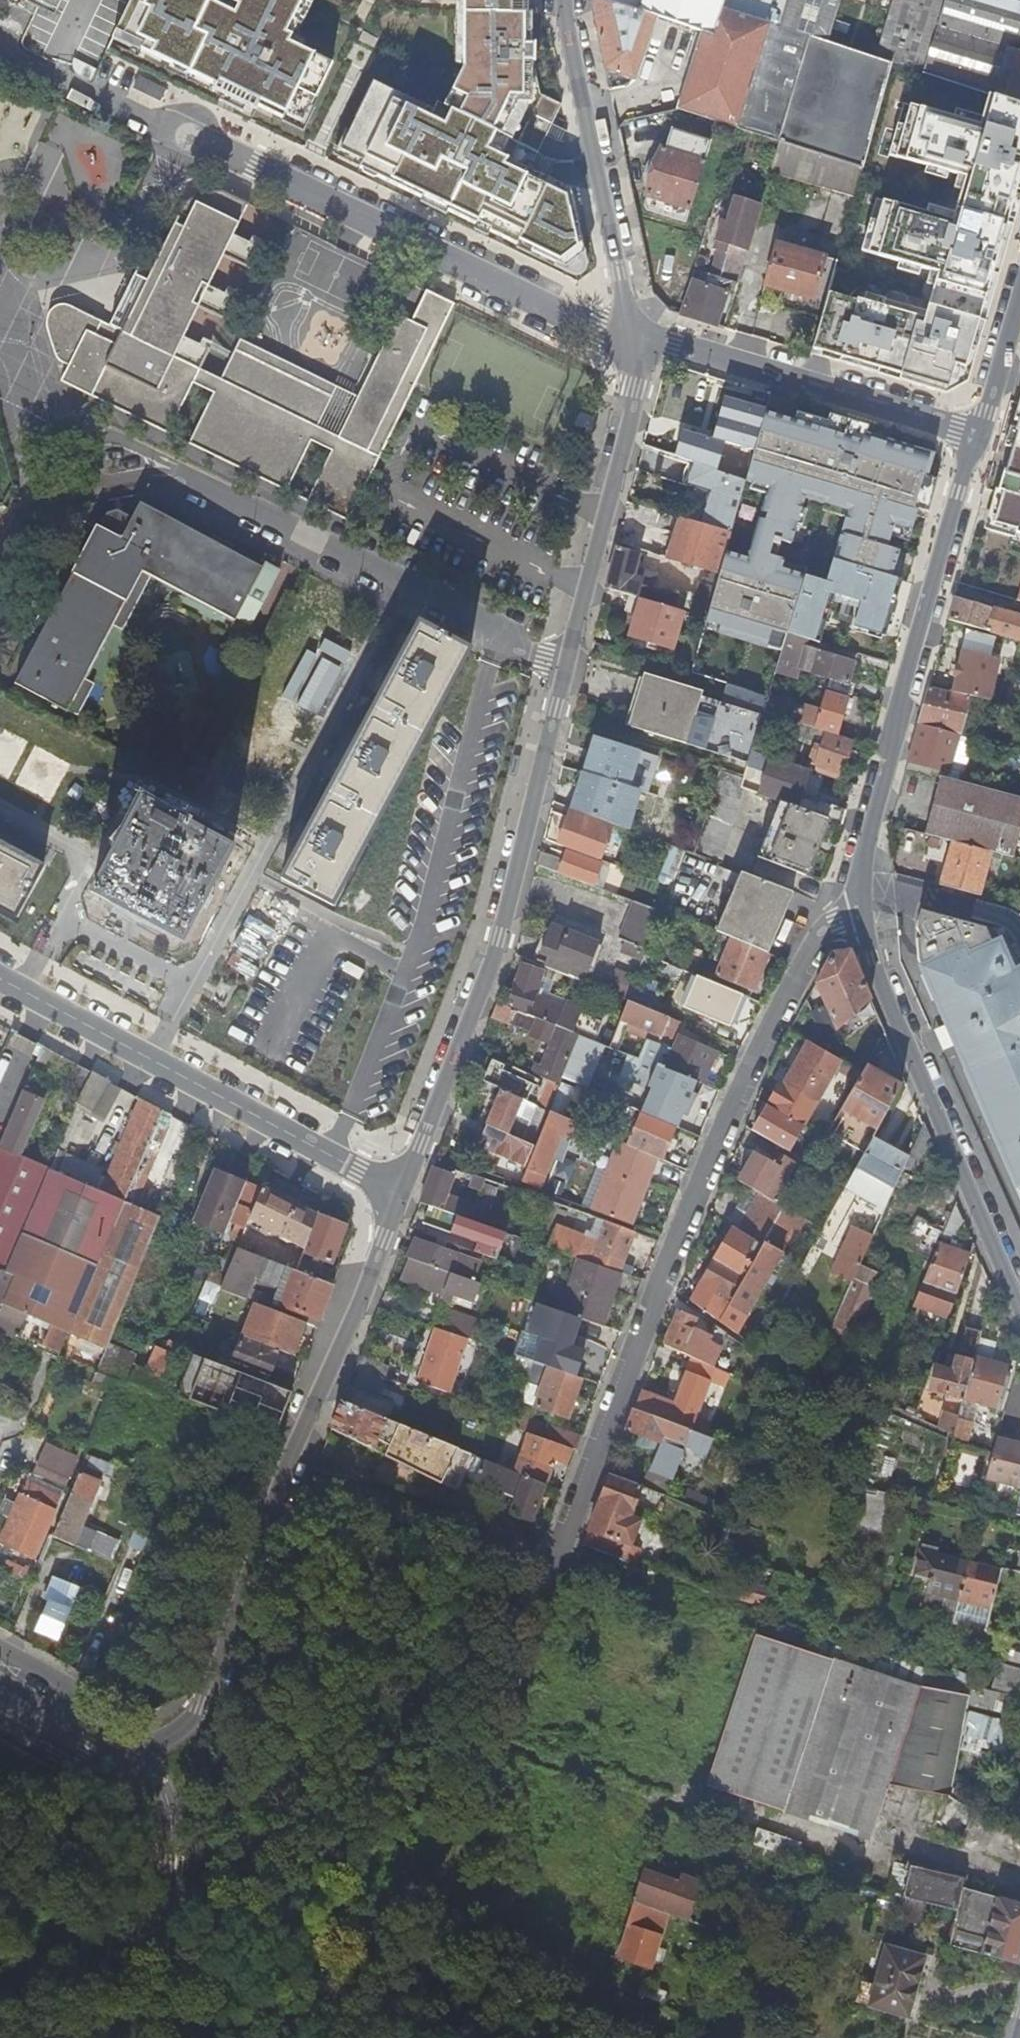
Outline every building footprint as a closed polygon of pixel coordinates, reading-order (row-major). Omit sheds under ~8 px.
[(29,3),(31,4),(32,0),(0,0),(0,23),(29,3)] [(41,1),(56,8),(60,0),(41,0),(41,1)] [(227,9),(209,0),(130,0),(116,29),(144,44),(141,48),(224,87),(219,98),(242,109),(247,97),(281,116),(283,111),(302,120),(330,61),(288,40),(299,17),(302,19),(311,0),(231,0),(227,9)] [(455,83),(437,120),(398,101),(401,95),(371,81),(339,148),(357,157),(354,163),(572,270),(580,254),(566,191),(526,170),(561,104),(530,88),(530,14),(522,14),(523,0),(456,0),(455,83)] [(608,91),(626,87),(633,82),(655,18),(696,32),(701,34),(685,83),(676,109),(762,136),(779,142),(809,37),(778,27),(720,9),(724,0),(596,0),(608,91)] [(720,9),(778,27),(786,0),(724,0),(720,9)] [(778,27),(809,37),(827,42),(830,31),(839,0),(786,0),(778,27)] [(872,5),(889,10),(892,0),(874,0),(872,5)] [(889,10),(874,58),(890,64),(921,73),(935,27),(943,0),(892,0),(889,10)] [(935,27),(1017,51),(1019,52),(1019,0),(943,0),(935,27)] [(1004,100),(1017,51),(935,27),(921,73),(985,94),(1004,100)] [(855,39),(830,31),(827,42),(852,51),(855,39)] [(701,34),(696,32),(679,81),(685,83),(701,34)] [(880,98),(890,64),(874,58),(852,51),(827,42),(809,37),(779,142),(776,151),(770,171),(816,187),(852,198),(854,192),(861,168),(880,98)] [(348,64),(371,70),(375,52),(352,46),(348,64)] [(1017,51),(1004,100),(1019,105),(1019,52),(1017,51)] [(88,83),(94,70),(72,59),(74,70),(76,76),(88,83)] [(138,75),(133,86),(159,99),(165,88),(138,75)] [(985,94),(976,126),(901,103),(887,155),(962,177),(949,222),(875,198),(859,249),(934,272),(923,310),(863,292),(861,300),(826,290),(825,295),(818,320),(808,354),(945,396),(965,383),(1019,192),(1019,105),(985,94)] [(683,221),(708,142),(671,130),(665,149),(659,147),(642,203),(645,209),(683,221)] [(759,145),(776,151),(779,142),(762,136),(759,145)] [(852,198),(816,187),(798,251),(834,261),(852,198)] [(108,333),(69,315),(63,311),(59,310),(53,311),(49,314),(46,318),(45,324),(46,329),(49,333),(62,358),(65,363),(68,364),(71,365),(64,380),(171,433),(197,381),(217,391),(192,443),(289,490),(314,440),(334,450),(310,501),(351,521),(452,308),(424,295),(409,326),(395,320),(338,442),(317,433),(319,429),(320,425),(320,422),(319,417),(314,412),(308,409),(302,401),(298,396),(288,387),(287,387),(285,385),(281,383),(278,383),(274,384),(271,386),(269,389),(267,392),(267,397),(262,407),(199,376),(209,356),(183,344),(196,314),(223,327),(233,305),(207,293),(221,263),(247,276),(258,254),(231,241),(246,210),(218,197),(190,202),(186,203),(182,205),(180,209),(179,214),(144,288),(120,339),(108,333)] [(713,280),(735,287),(758,212),(751,210),(748,220),(728,213),(722,216),(713,247),(719,249),(711,274),(714,275),(713,280)] [(798,251),(772,243),(762,277),(766,278),(759,302),(818,320),(825,295),(826,290),(834,261),(798,251)] [(690,279),(679,314),(715,325),(726,292),(690,279)] [(133,282),(108,333),(120,339),(144,288),(133,282)] [(764,413),(765,409),(724,397),(712,438),(740,446),(738,453),(744,455),(751,458),(754,448),(758,436),(764,413)] [(824,429),(764,413),(758,436),(754,448),(751,458),(746,478),(770,486),(747,567),(723,560),(706,619),(783,641),(786,633),(800,583),(781,577),(807,489),(828,495),(850,420),(829,413),(824,429)] [(669,423),(650,419),(649,421),(642,446),(661,452),(669,423)] [(870,425),(850,420),(828,495),(840,499),(839,504),(852,508),(835,563),(832,562),(828,578),(805,571),(800,583),(786,633),(802,638),(820,643),(832,601),(859,609),(854,626),(885,634),(900,582),(880,576),(895,523),(914,528),(918,515),(928,518),(940,476),(930,473),(933,461),(865,441),(870,425)] [(1005,525),(1019,530),(1019,444),(1005,525)] [(698,453),(695,464),(704,467),(707,456),(698,453)] [(742,467),(707,456),(704,467),(745,481),(746,478),(748,471),(742,469),(742,467)] [(710,491),(699,524),(706,527),(730,534),(745,481),(704,467),(695,464),(693,463),(686,484),(710,491)] [(252,625),(281,572),(266,564),(264,568),(139,502),(131,517),(120,537),(99,527),(97,526),(14,683),(67,710),(67,709),(76,713),(92,682),(84,677),(112,626),(120,630),(148,576),(235,621),(237,617),(252,625)] [(106,512),(99,527),(120,537),(131,517),(115,509),(106,512)] [(700,583),(691,614),(706,619),(723,560),(730,534),(706,527),(699,524),(691,522),(667,515),(662,529),(686,537),(679,563),(710,571),(707,580),(704,579),(703,583),(700,583)] [(638,555),(616,549),(606,589),(629,596),(683,612),(686,603),(676,600),(677,597),(655,591),(657,584),(632,577),(638,555)] [(629,636),(647,641),(657,644),(672,648),(680,622),(683,612),(629,596),(625,612),(635,615),(629,636)] [(954,597),(948,620),(1019,641),(1019,617),(954,597)] [(680,622),(703,628),(706,619),(691,614),(683,612),(680,622)] [(419,626),(284,880),(333,906),(468,651),(419,626)] [(800,645),(802,638),(786,633),(783,641),(774,674),(827,689),(851,696),(854,685),(849,682),(855,662),(800,645)] [(993,655),(996,642),(977,636),(973,650),(993,655)] [(657,644),(647,641),(645,649),(655,651),(657,644)] [(956,678),(952,693),(977,698),(990,701),(1000,660),(962,651),(958,666),(956,665),(953,677),(956,678)] [(630,729),(670,741),(684,694),(645,683),(630,729)] [(727,685),(721,705),(761,716),(762,713),(767,698),(727,685)] [(967,737),(977,698),(952,693),(929,687),(918,724),(959,735),(967,737)] [(767,698),(762,713),(777,717),(783,697),(768,693),(767,698)] [(795,704),(790,721),(816,728),(837,734),(847,699),(826,693),(821,711),(795,704)] [(726,757),(747,764),(751,750),(759,725),(761,716),(721,705),(684,694),(670,741),(726,757)] [(813,740),(815,734),(816,728),(790,721),(777,717),(762,713),(761,716),(759,725),(773,729),(813,740)] [(950,767),(959,735),(918,724),(907,762),(953,774),(954,768),(950,767)] [(765,755),(773,729),(759,725),(751,750),(765,755)] [(810,762),(819,766),(842,774),(848,756),(853,757),(855,751),(850,749),(853,741),(816,728),(815,734),(823,737),(822,740),(818,739),(810,762)] [(594,738),(590,751),(588,757),(575,799),(599,807),(608,780),(618,783),(629,749),(594,738)] [(640,753),(629,749),(618,783),(629,786),(640,753)] [(767,771),(759,793),(779,801),(827,819),(840,824),(846,807),(802,791),(810,770),(765,755),(751,750),(747,764),(767,771)] [(747,764),(726,757),(722,770),(743,776),(744,773),(747,764)] [(953,774),(907,762),(906,767),(940,776),(951,780),(953,774)] [(842,774),(819,766),(817,772),(840,780),(842,774)] [(717,863),(741,786),(743,776),(722,770),(719,769),(694,855),(717,863)] [(755,776),(744,773),(743,776),(741,786),(750,789),(755,776)] [(951,780),(940,776),(924,834),(951,841),(990,852),(1013,858),(1019,835),(1019,798),(951,780)] [(607,805),(606,808),(634,818),(639,805),(625,799),(607,805)] [(805,875),(827,819),(779,801),(758,857),(805,875)] [(141,803),(94,894),(185,942),(232,851),(191,829),(193,824),(183,818),(180,823),(141,803)] [(606,808),(600,820),(607,823),(612,824),(629,831),(634,818),(606,808)] [(566,816),(552,811),(545,840),(589,857),(600,828),(604,829),(607,823),(600,820),(587,815),(585,821),(568,814),(566,816)] [(636,817),(631,829),(644,834),(649,822),(636,817)] [(978,896),(990,852),(951,841),(939,887),(978,896)] [(0,845),(0,909),(14,916),(41,866),(0,845)] [(685,851),(671,846),(658,882),(671,887),(685,851)] [(568,852),(567,855),(565,861),(560,859),(542,852),(539,865),(595,886),(603,865),(568,852)] [(611,868),(603,865),(595,886),(604,889),(611,868)] [(729,900),(716,931),(732,938),(767,953),(793,892),(741,872),(732,893),(727,891),(724,897),(729,900)] [(624,942),(647,951),(662,911),(633,901),(618,940),(624,942)] [(1012,974),(994,931),(921,913),(916,931),(921,940),(916,942),(918,961),(945,1024),(948,1023),(959,1047),(969,1070),(966,1071),(1019,1194),(1019,969),(1012,974)] [(587,971),(597,945),(549,927),(537,962),(570,974),(574,966),(587,971)] [(732,938),(715,977),(752,993),(769,954),(767,953),(732,938)] [(647,951),(624,942),(620,952),(643,960),(646,955),(647,951)] [(597,945),(587,971),(593,973),(602,947),(597,945)] [(817,984),(826,1004),(836,1029),(870,1000),(850,951),(832,954),(817,984)] [(709,992),(713,982),(646,955),(643,960),(642,964),(709,992)] [(524,965),(510,1003),(529,1010),(528,1015),(539,1019),(557,1027),(579,1035),(597,1042),(604,1023),(534,995),(542,971),(524,965)] [(609,991),(627,997),(634,976),(616,970),(609,991)] [(752,993),(715,977),(713,982),(745,996),(750,998),(752,993)] [(761,1012),(765,1004),(750,998),(747,1003),(718,991),(702,1028),(715,1034),(719,1024),(735,1031),(746,1006),(754,1009),(761,1012)] [(639,998),(631,995),(628,1001),(637,1005),(639,998)] [(669,1039),(676,1021),(637,1005),(628,1001),(618,1029),(611,1048),(618,1051),(628,1023),(669,1039)] [(532,1033),(539,1019),(528,1015),(498,1003),(492,1017),(532,1033)] [(824,1037),(836,1029),(826,1004),(813,1010),(824,1037)] [(715,1034),(715,1036),(739,1046),(754,1009),(746,1006),(735,1031),(719,1024),(715,1034)] [(557,1027),(542,1067),(540,1072),(535,1069),(533,1074),(546,1079),(559,1085),(559,1084),(579,1035),(557,1027)] [(642,1037),(634,1057),(641,1060),(649,1040),(642,1037)] [(718,1052),(685,1037),(678,1051),(671,1067),(669,1071),(697,1082),(703,1084),(706,1077),(711,1079),(716,1067),(712,1064),(715,1058),(718,1052)] [(672,1049),(649,1040),(641,1060),(664,1069),(672,1049)] [(810,1114),(841,1060),(811,1042),(779,1097),(792,1103),(789,1108),(805,1117),(807,1113),(810,1114)] [(33,1070),(41,1074),(65,1087),(77,1065),(43,1046),(33,1070)] [(671,1067),(678,1051),(672,1049),(664,1069),(669,1071),(671,1067)] [(630,1055),(621,1075),(654,1088),(644,1113),(678,1126),(684,1112),(689,1114),(697,1094),(692,1092),(697,1082),(669,1071),(664,1069),(641,1060),(634,1057),(630,1055)] [(511,1067),(495,1060),(493,1066),(492,1066),(485,1081),(523,1097),(523,1099),(549,1110),(559,1085),(546,1079),(543,1087),(530,1081),(529,1082),(509,1073),(511,1067)] [(77,1065),(65,1087),(81,1096),(94,1074),(77,1065)] [(841,1109),(877,1129),(901,1085),(865,1065),(841,1109)] [(33,1070),(0,1145),(0,1148),(20,1157),(46,1096),(39,1093),(42,1085),(38,1083),(41,1074),(33,1070)] [(94,1112),(110,1083),(94,1074),(81,1096),(77,1104),(94,1112)] [(110,1083),(94,1112),(103,1117),(119,1088),(110,1083)] [(569,1089),(559,1084),(559,1085),(549,1110),(550,1111),(559,1114),(569,1089)] [(527,1162),(549,1110),(523,1099),(501,1090),(479,1142),(527,1162)] [(159,1123),(163,1113),(141,1100),(108,1179),(101,1193),(125,1202),(102,1254),(98,1266),(68,1334),(107,1351),(161,1218),(135,1207),(169,1127),(159,1123)] [(627,1115),(631,1107),(619,1103),(615,1111),(627,1115)] [(789,1151),(799,1133),(804,1124),(769,1105),(755,1131),(785,1148),(789,1151)] [(568,1137),(582,1142),(588,1127),(559,1114),(550,1111),(523,1181),(541,1187),(552,1157),(561,1134),(568,1137)] [(634,1134),(629,1145),(639,1149),(658,1157),(664,1160),(669,1148),(676,1151),(680,1141),(673,1138),(678,1126),(644,1113),(643,1112),(639,1123),(632,1121),(628,1131),(634,1134)] [(919,1166),(930,1141),(922,1123),(907,1157),(902,1169),(909,1171),(913,1164),(919,1166)] [(804,1124),(799,1133),(803,1136),(808,1127),(804,1124)] [(561,1134),(552,1157),(559,1159),(568,1137),(561,1134)] [(875,1210),(882,1215),(902,1169),(907,1157),(873,1137),(847,1184),(878,1204),(875,1210)] [(621,1141),(594,1210),(613,1217),(639,1149),(629,1145),(621,1141)] [(5,1273),(23,1233),(49,1170),(20,1157),(0,1148),(0,1270),(5,1273)] [(783,1160),(789,1151),(785,1148),(780,1158),(783,1160)] [(58,1149),(49,1170),(50,1170),(89,1188),(95,1174),(100,1176),(103,1169),(58,1149)] [(632,1224),(658,1157),(639,1149),(613,1217),(632,1224)] [(758,1153),(741,1181),(752,1187),(762,1193),(764,1194),(777,1201),(786,1206),(810,1163),(789,1151),(783,1160),(780,1166),(758,1153)] [(436,1163),(421,1203),(431,1207),(446,1212),(472,1221),(475,1212),(477,1207),(447,1198),(456,1174),(450,1172),(451,1168),(436,1163)] [(50,1170),(49,1170),(23,1233),(98,1266),(102,1254),(125,1202),(101,1193),(108,1179),(100,1176),(95,1174),(89,1188),(50,1170)] [(193,1222),(195,1223),(215,1173),(213,1172),(193,1222)] [(913,1177),(921,1181),(924,1175),(915,1172),(913,1177)] [(246,1185),(215,1173),(195,1223),(225,1235),(246,1185)] [(921,1181),(913,1177),(902,1174),(879,1229),(898,1238),(914,1199),(921,1181)] [(471,1190),(482,1194),(487,1180),(476,1176),(471,1190)] [(549,1192),(560,1196),(564,1183),(553,1179),(549,1192)] [(475,1212),(483,1215),(494,1183),(487,1180),(482,1194),(477,1207),(475,1212)] [(921,1181),(914,1199),(922,1203),(930,1185),(921,1181)] [(230,1235),(242,1239),(243,1236),(250,1218),(262,1190),(247,1185),(232,1222),(235,1223),(230,1235)] [(318,1216),(263,1187),(262,1190),(250,1218),(279,1234),(276,1242),(282,1245),(284,1238),(305,1249),(318,1216)] [(762,1193),(752,1187),(744,1203),(754,1208),(762,1193)] [(748,1238),(763,1247),(780,1218),(786,1206),(777,1201),(764,1194),(762,1193),(754,1208),(746,1223),(753,1228),(748,1238)] [(962,1217),(955,1200),(944,1227),(940,1238),(950,1241),(953,1242),(962,1217)] [(485,1245),(491,1228),(480,1224),(472,1221),(446,1212),(431,1207),(424,1223),(431,1226),(444,1231),(485,1245)] [(483,1215),(475,1212),(472,1221),(480,1224),(483,1215)] [(346,1226),(318,1215),(318,1216),(305,1249),(303,1253),(332,1264),(346,1226)] [(596,1218),(586,1215),(575,1245),(584,1248),(596,1218)] [(906,1239),(935,1251),(938,1242),(940,1238),(944,1227),(915,1216),(906,1239)] [(637,1233),(596,1218),(584,1248),(575,1245),(545,1235),(541,1245),(544,1246),(555,1250),(582,1259),(622,1273),(626,1265),(637,1233)] [(753,1228),(746,1223),(740,1233),(748,1238),(753,1228)] [(444,1231),(431,1226),(430,1230),(443,1235),(444,1231)] [(491,1228),(486,1242),(496,1246),(502,1231),(491,1228)] [(833,1274),(853,1282),(873,1237),(853,1228),(833,1274)] [(746,1241),(748,1238),(740,1233),(734,1230),(715,1261),(745,1279),(753,1265),(744,1260),(752,1245),(746,1241)] [(27,1316),(68,1334),(98,1266),(23,1233),(5,1273),(7,1273),(14,1276),(12,1281),(2,1306),(27,1316)] [(266,1260),(271,1247),(243,1236),(242,1239),(241,1242),(238,1248),(238,1249),(264,1259),(266,1260)] [(409,1259),(474,1282),(480,1263),(445,1251),(436,1248),(438,1242),(439,1240),(432,1237),(430,1245),(416,1240),(409,1259)] [(763,1247),(748,1238),(746,1241),(752,1245),(744,1260),(753,1265),(762,1249),(763,1247)] [(436,1248),(445,1251),(447,1243),(439,1240),(438,1242),(436,1248)] [(916,1298),(950,1312),(970,1254),(954,1248),(949,1246),(938,1242),(935,1251),(916,1298)] [(271,1247),(266,1260),(276,1264),(282,1250),(271,1245),(271,1247)] [(545,1278),(555,1250),(544,1246),(535,1273),(534,1275),(545,1278)] [(248,1301),(264,1259),(238,1249),(233,1260),(227,1275),(221,1290),(248,1301)] [(781,1260),(762,1249),(753,1265),(771,1276),(781,1260)] [(233,1260),(218,1254),(212,1269),(227,1275),(233,1260)] [(474,1282),(409,1259),(402,1280),(443,1294),(441,1299),(450,1302),(454,1294),(475,1301),(481,1284),(474,1282)] [(603,1328),(622,1273),(582,1259),(563,1313),(582,1320),(603,1328)] [(715,1261),(693,1302),(706,1318),(731,1304),(745,1279),(715,1261)] [(626,1265),(622,1273),(633,1277),(636,1268),(626,1265)] [(750,1315),(771,1276),(753,1265),(745,1279),(731,1304),(747,1313),(750,1315)] [(291,1269),(287,1278),(290,1279),(280,1305),(320,1321),(334,1286),(291,1269)] [(855,1335),(873,1290),(877,1280),(858,1273),(850,1292),(835,1328),(855,1335)] [(1,1310),(2,1306),(12,1281),(0,1276),(0,1310),(1,1310)] [(287,1278),(275,1311),(303,1322),(317,1327),(320,1321),(280,1305),(290,1279),(287,1278)] [(873,1290),(855,1335),(862,1338),(881,1294),(873,1290)] [(914,1303),(948,1318),(950,1312),(916,1298),(914,1303)] [(731,1304),(720,1322),(736,1334),(747,1313),(731,1304)] [(275,1311),(258,1305),(245,1337),(260,1343),(280,1351),(291,1355),(303,1322),(275,1311)] [(544,1339),(536,1362),(576,1376),(585,1352),(573,1348),(582,1320),(563,1313),(539,1305),(529,1334),(544,1339)] [(0,1312),(0,1326),(60,1352),(68,1334),(27,1316),(2,1306),(1,1310),(0,1312)] [(681,1311),(665,1345),(693,1358),(716,1368),(726,1340),(728,1334),(716,1325),(711,1336),(696,1329),(700,1319),(681,1311)] [(477,1323),(449,1313),(443,1331),(468,1339),(471,1341),(477,1323)] [(979,1339),(981,1330),(966,1326),(955,1365),(953,1370),(949,1369),(937,1365),(930,1389),(932,1390),(931,1395),(946,1399),(947,1394),(963,1397),(979,1339)] [(855,1335),(835,1328),(829,1343),(848,1351),(855,1335)] [(450,1392),(468,1339),(443,1331),(436,1329),(418,1381),(450,1392)] [(267,1384),(280,1351),(260,1343),(245,1337),(243,1336),(236,1353),(223,1348),(216,1364),(267,1384)] [(979,1339),(963,1397),(1002,1408),(1010,1377),(1005,1376),(1007,1365),(990,1361),(995,1343),(979,1339)] [(146,1372),(135,1367),(129,1382),(160,1395),(166,1380),(164,1379),(178,1345),(169,1341),(164,1351),(156,1347),(146,1372)] [(536,1362),(514,1355),(510,1365),(534,1373),(524,1402),(570,1418),(584,1379),(576,1376),(536,1362)] [(364,1358),(358,1374),(381,1382),(388,1365),(364,1358)] [(642,1392),(636,1409),(671,1422),(693,1431),(697,1420),(711,1382),(716,1368),(693,1358),(680,1395),(674,1392),(668,1394),(666,1400),(642,1392)] [(216,1364),(208,1362),(192,1403),(275,1435),(292,1394),(267,1384),(216,1364)] [(716,1368),(711,1382),(726,1387),(731,1375),(716,1368)] [(103,1374),(98,1386),(113,1392),(117,1380),(103,1374)] [(466,1477),(476,1456),(342,1400),(330,1428),(459,1491),(466,1477)] [(683,1458),(693,1431),(671,1422),(636,1409),(628,1429),(643,1436),(641,1441),(658,1448),(648,1471),(675,1481),(683,1458)] [(957,1422),(941,1416),(937,1428),(954,1435),(957,1422)] [(693,1431),(708,1437),(712,1426),(697,1420),(693,1431)] [(967,1424),(957,1421),(957,1422),(954,1435),(953,1437),(963,1440),(967,1424)] [(522,1422),(519,1430),(572,1449),(576,1450),(580,1438),(535,1422),(533,1426),(522,1422)] [(519,1430),(506,1468),(545,1484),(554,1461),(566,1465),(572,1449),(519,1430)] [(1019,1488),(1019,1431),(1017,1430),(1013,1440),(997,1435),(993,1450),(992,1450),(983,1478),(1019,1488)] [(708,1437),(693,1431),(683,1458),(675,1481),(697,1489),(715,1440),(708,1437)] [(77,1457),(46,1444),(34,1471),(65,1484),(77,1457)] [(474,1481),(484,1459),(476,1456),(466,1477),(474,1481)] [(484,1459),(474,1481),(473,1482),(502,1495),(505,1491),(516,1496),(511,1512),(506,1511),(501,1524),(528,1533),(545,1484),(506,1468),(484,1459)] [(99,1482),(79,1474),(72,1491),(54,1537),(73,1546),(99,1482)] [(584,1545),(628,1561),(642,1525),(631,1520),(644,1486),(611,1474),(584,1545)] [(38,1503),(42,1491),(26,1485),(20,1498),(38,1505),(39,1503),(38,1503)] [(881,1548),(895,1495),(878,1491),(876,1495),(858,1490),(845,1539),(881,1548)] [(0,1545),(33,1559),(49,1521),(58,1497),(42,1491),(38,1503),(39,1503),(38,1505),(20,1498),(16,1509),(8,1505),(3,1517),(11,1520),(0,1545)] [(728,1525),(668,1499),(658,1528),(718,1555),(728,1525)] [(915,1574),(929,1577),(935,1554),(921,1550),(915,1574)] [(925,1593),(958,1601),(990,1609),(1001,1569),(984,1565),(935,1554),(929,1577),(925,1593)] [(1004,1559),(987,1555),(984,1565),(1001,1569),(1001,1568),(1004,1559)] [(1004,1559),(1001,1568),(1013,1570),(1017,1559),(1004,1556),(1004,1559)] [(38,1632),(59,1641),(71,1611),(80,1589),(56,1579),(46,1602),(50,1604),(38,1632)] [(943,1607),(956,1610),(958,1601),(925,1593),(923,1602),(943,1607)] [(958,1601),(956,1610),(952,1622),(985,1631),(990,1609),(958,1601)] [(956,1610),(943,1607),(940,1619),(952,1622),(956,1610)] [(705,1783),(768,1804),(818,1646),(757,1626),(705,1783)] [(838,1638),(821,1634),(818,1646),(834,1651),(838,1638)] [(888,1781),(906,1785),(930,1687),(931,1688),(935,1671),(897,1655),(838,1638),(834,1651),(818,1646),(768,1804),(868,1837),(888,1781)] [(997,1661),(1019,1668),(1019,1655),(1000,1649),(997,1661)] [(990,1689),(993,1690),(1015,1695),(1019,1696),(1019,1668),(997,1661),(990,1689)] [(970,1685),(935,1671),(931,1688),(968,1695),(970,1685)] [(966,1704),(988,1709),(993,1690),(990,1689),(970,1685),(968,1695),(966,1704)] [(906,1785),(907,1785),(931,1688),(930,1687),(906,1785)] [(907,1785),(948,1794),(950,1783),(966,1704),(968,1695),(931,1688),(907,1785)] [(993,1690),(988,1709),(1010,1714),(1015,1695),(993,1690)] [(1008,1745),(1014,1747),(1016,1737),(1010,1735),(1012,1726),(971,1716),(962,1753),(980,1758),(982,1749),(1005,1755),(1006,1753),(1008,1745)] [(1008,1745),(1006,1753),(1012,1755),(1014,1747),(1008,1745)] [(1011,1798),(950,1783),(948,1794),(947,1796),(962,1805),(977,1809),(977,1812),(1006,1819),(1011,1798)] [(752,1843),(794,1863),(800,1849),(759,1829),(752,1843)] [(910,1865),(894,1861),(886,1892),(902,1896),(910,1865)] [(681,1876),(645,1863),(642,1870),(678,1883),(681,1876)] [(902,1896),(956,1909),(960,1888),(963,1877),(932,1869),(910,1864),(910,1865),(902,1896)] [(678,1883),(642,1870),(632,1901),(645,1905),(656,1909),(667,1913),(687,1921),(701,1883),(681,1876),(678,1883)] [(960,1888),(956,1909),(948,1946),(1016,1964),(1019,1951),(1019,1905),(960,1888)] [(707,1892),(696,1924),(712,1929),(715,1918),(720,1900),(721,1897),(707,1892)] [(736,1904),(720,1900),(715,1918),(731,1922),(736,1904)] [(667,1913),(656,1909),(645,1905),(632,1901),(629,1912),(627,1917),(634,1920),(632,1926),(628,1925),(618,1956),(649,1966),(652,1958),(656,1946),(667,1913)] [(632,1926),(634,1920),(627,1917),(625,1924),(628,1925),(632,1926)] [(656,1946),(652,1958),(660,1960),(664,1949),(656,1946)] [(924,1957),(884,1946),(874,1985),(869,2006),(907,2017),(924,1957)] [(642,1981),(637,1994),(661,2004),(666,1991),(642,1981)] [(854,2002),(869,2006),(874,1985),(861,1981),(854,2002)]
